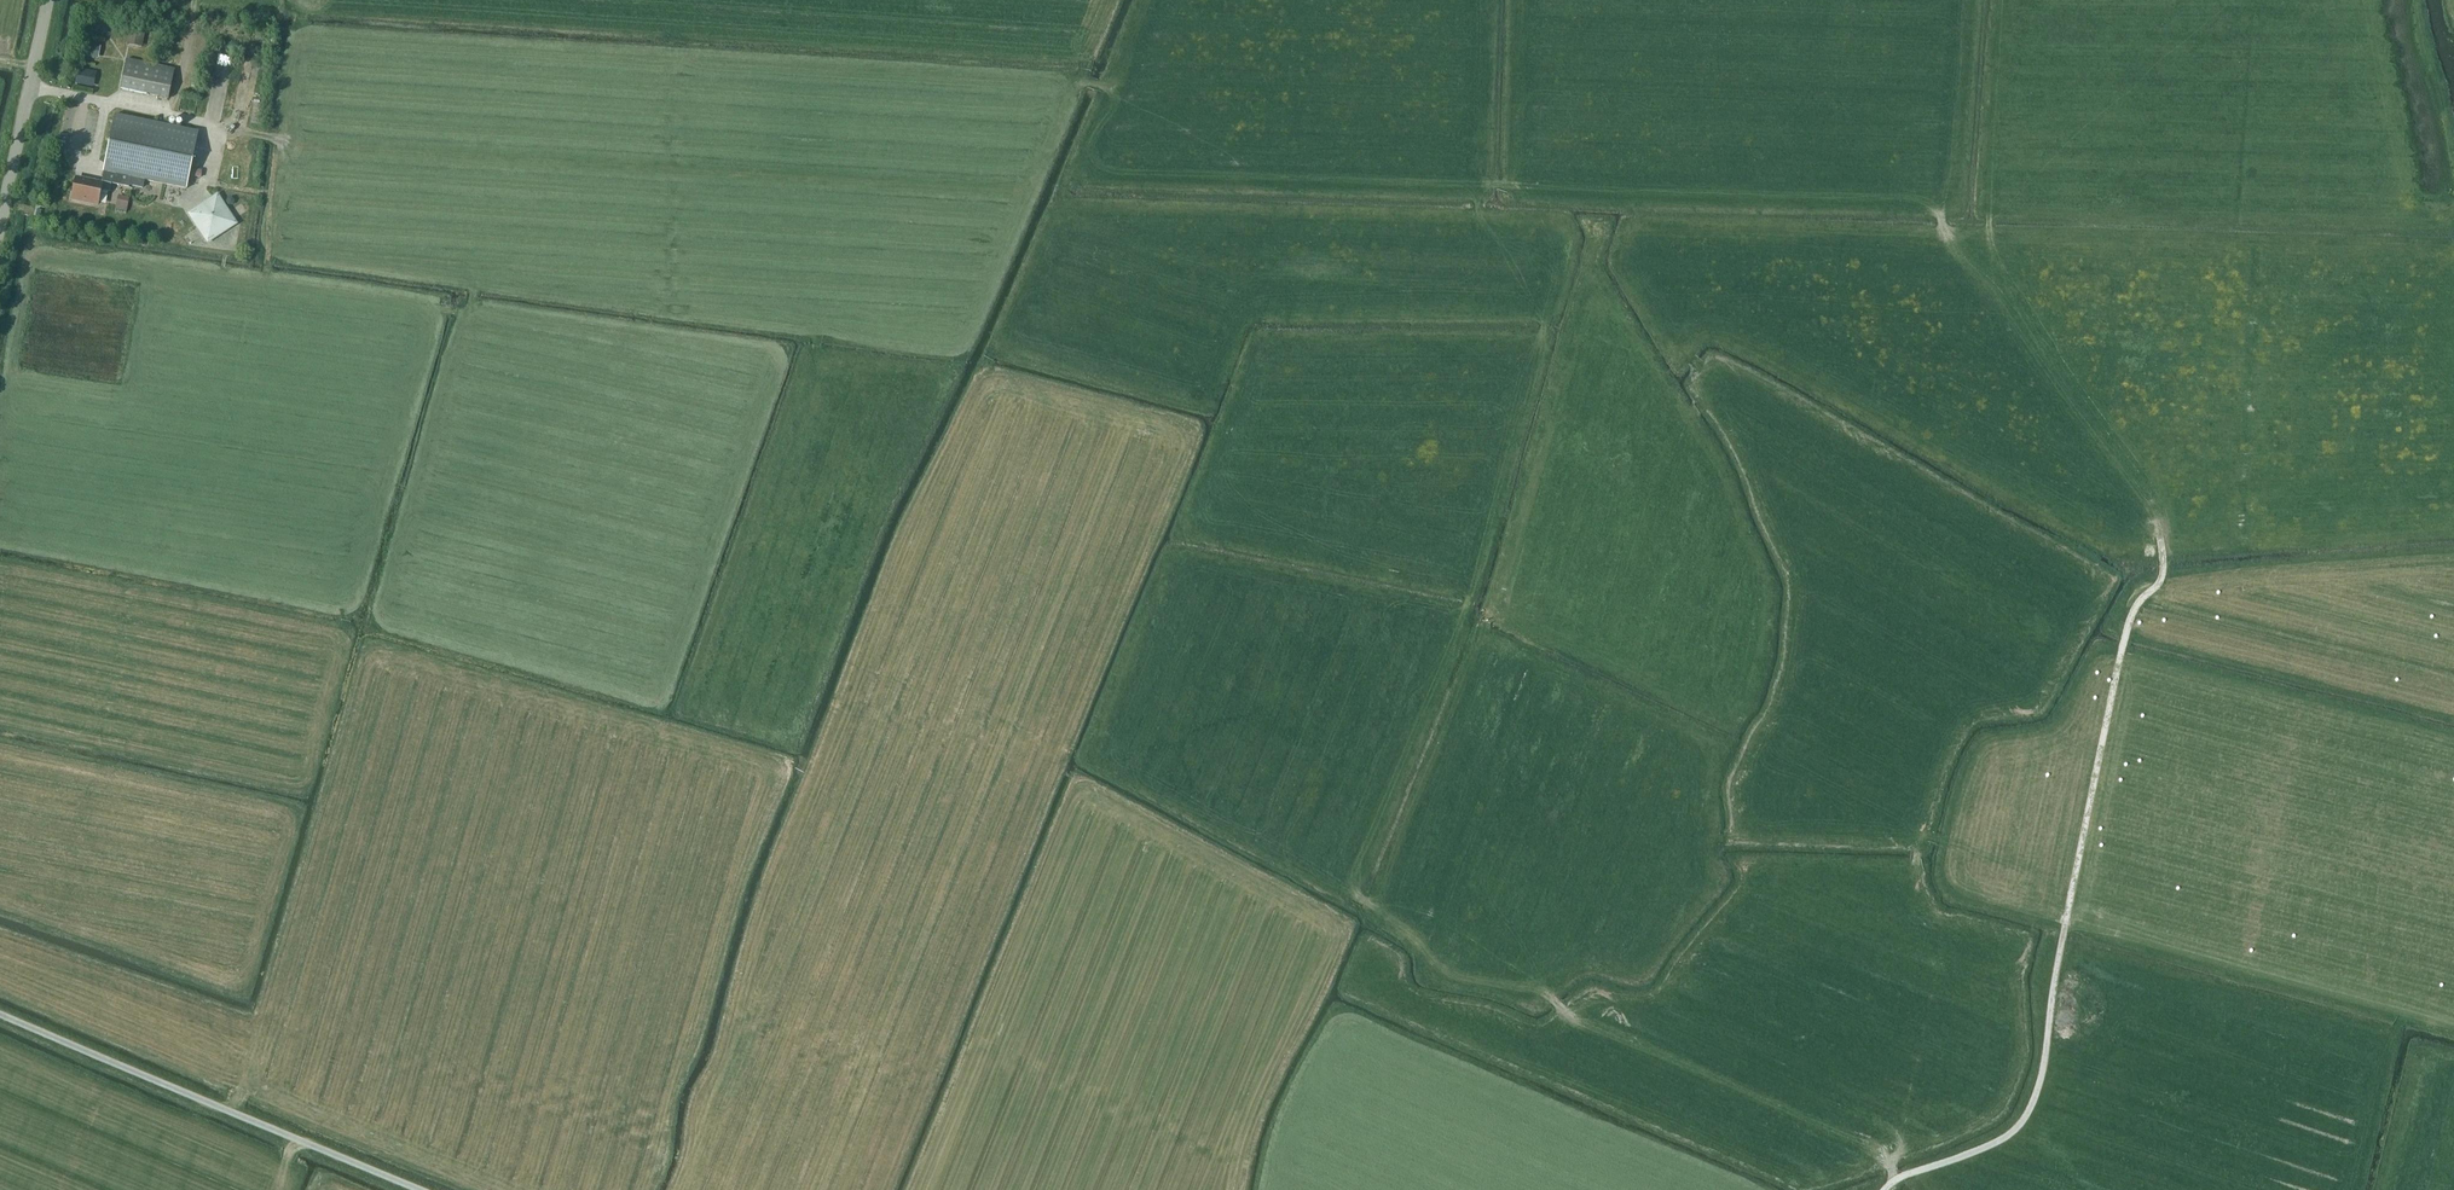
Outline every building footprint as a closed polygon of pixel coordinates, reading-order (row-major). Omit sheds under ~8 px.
[(88,29),(99,31),(102,20),(90,18),(88,29)] [(142,42),(145,28),(131,26),(129,39),(142,42)] [(96,46),(85,44),(83,55),(94,58),(96,46)] [(219,67),(234,69),(235,56),(220,55),(219,67)] [(127,60),(121,89),(169,99),(175,70),(127,60)] [(75,83),(89,86),(91,72),(78,70),(75,83)] [(102,182),(112,184),(130,188),(132,178),(187,189),(199,133),(116,115),(104,172),(105,172),(102,182)] [(200,178),(201,170),(192,169),(191,177),(200,178)] [(110,193),(112,184),(102,182),(102,184),(77,179),(73,199),(99,205),(102,191),(110,193)] [(126,210),(129,196),(122,195),(120,204),(116,203),(115,208),(126,210)] [(233,204),(235,199),(232,196),(228,196),(226,200),(229,204),(233,204)] [(191,215),(209,241),(235,224),(217,198),(191,215)]
